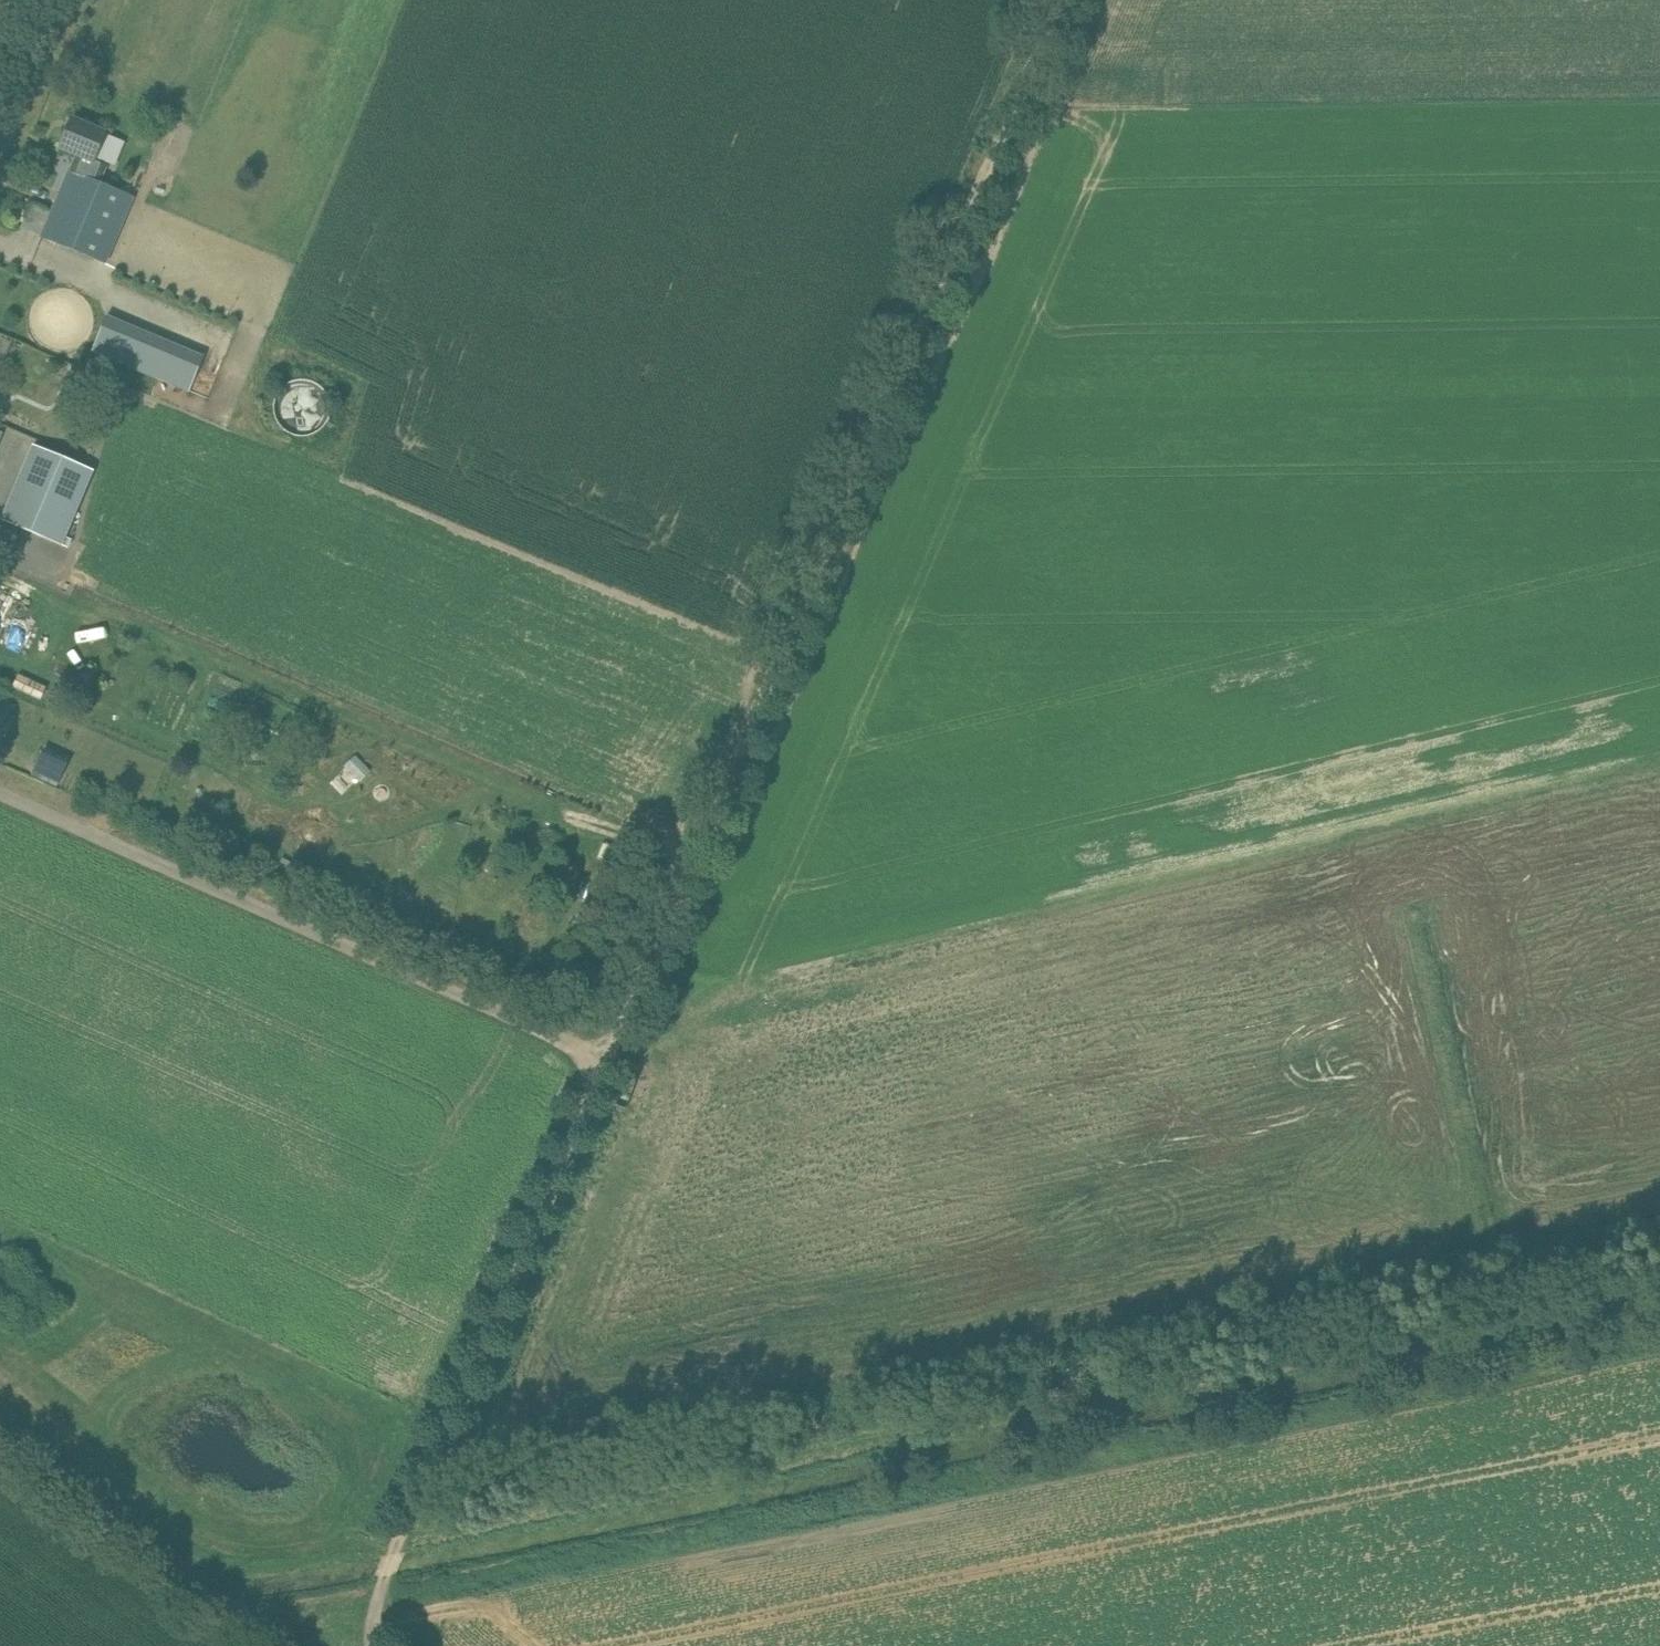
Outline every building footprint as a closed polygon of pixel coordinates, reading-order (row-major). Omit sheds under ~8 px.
[(107,132),(73,118),(61,147),(84,156),(77,173),(70,170),(42,236),(106,262),(133,196),(100,182),(107,165),(95,160),(107,132)] [(191,390),(204,357),(106,316),(93,349),(191,390)] [(332,415),(333,408),(332,402),(330,395),(325,388),(318,383),(310,380),(302,379),(295,380),(289,383),(283,387),(279,393),(275,400),(274,408),(275,417),(279,424),(283,430),(289,434),(295,437),(302,438),(310,437),(318,434),(325,429),(330,422),(332,415)] [(62,541),(92,469),(36,446),(6,517),(62,541)] [(82,765),(49,751),(42,767),(75,781),(82,765)] [(358,755),(347,765),(363,781),(374,771),(358,755)]
